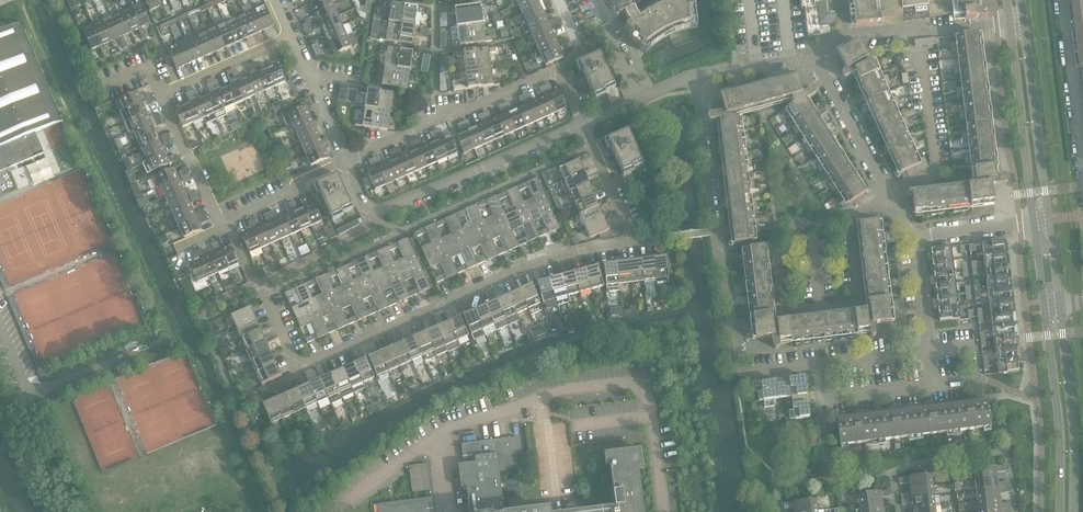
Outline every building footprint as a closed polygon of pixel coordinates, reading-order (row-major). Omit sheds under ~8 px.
[(131,7),(140,29),(142,28),(150,24),(150,25),(151,24),(140,0),(129,0),(128,0),(131,7)] [(151,11),(161,7),(158,1),(158,0),(146,0),(151,11)] [(316,15),(334,7),(331,0),(319,0),(311,4),(316,15)] [(523,15),(541,7),(538,0),(529,0),(519,5),(523,15)] [(618,9),(616,10),(617,11),(619,16),(619,17),(625,15),(626,18),(628,22),(630,24),(626,29),(632,35),(631,36),(629,38),(644,52),(643,52),(646,54),(651,49),(657,44),(664,39),(669,36),(675,34),(683,31),(691,29),(691,30),(694,29),(698,29),(696,5),(692,6),(691,6),(690,0),(614,0),(618,9)] [(827,3),(826,0),(803,0),(804,8),(808,37),(831,34),(830,28),(828,28),(828,25),(820,26),(817,4),(827,3)] [(827,3),(834,2),(836,13),(838,13),(835,0),(826,0),(827,3)] [(855,26),(877,24),(874,0),(852,0),(855,26)] [(904,20),(905,22),(927,19),(927,17),(953,14),(951,0),(878,0),(881,23),(904,20)] [(958,21),(980,18),(980,19),(980,18),(984,18),(985,17),(986,17),(987,17),(987,16),(988,15),(988,14),(988,13),(987,12),(987,11),(986,11),(986,10),(985,10),(984,10),(979,11),(977,0),(955,0),(958,21)] [(834,2),(827,3),(817,4),(820,26),(828,25),(837,24),(836,13),(834,2)] [(389,22),(402,25),(405,6),(386,3),(385,8),(392,9),(390,22),(389,22)] [(254,9),(264,31),(273,26),(273,27),(274,26),(265,5),(254,9)] [(469,7),(471,25),(484,24),(484,23),(483,23),(481,9),(486,9),(485,5),(481,5),(469,7)] [(405,6),(402,25),(416,27),(416,26),(415,26),(417,13),(424,14),(425,9),(405,6)] [(131,7),(121,12),(131,33),(138,30),(140,35),(145,33),(142,28),(140,29),(131,7)] [(334,7),(316,15),(320,25),(338,17),(334,7)] [(457,27),(471,25),(469,7),(448,9),(449,14),(456,13),(458,27),(457,27)] [(541,7),(523,15),(528,25),(546,17),(541,7)] [(254,9),(245,14),(254,35),(264,31),(254,9)] [(131,33),(121,12),(111,16),(121,37),(123,36),(131,33)] [(245,14),(235,18),(245,39),(254,35),(245,14)] [(102,20),(111,42),(116,39),(117,43),(120,42),(121,44),(125,42),(123,36),(121,37),(111,16),(102,20)] [(343,27),(338,17),(320,25),(325,35),(343,27)] [(550,28),(553,27),(559,24),(557,19),(548,23),(546,17),(528,25),(532,36),(550,28)] [(235,18),(225,22),(235,44),(245,39),(235,18)] [(104,45),(111,42),(102,20),(92,25),(101,46),(104,45)] [(235,44),(225,22),(216,27),(225,48),(235,44)] [(402,25),(389,22),(389,23),(387,36),(381,35),(380,40),(399,43),(402,25)] [(44,154),(36,133),(63,121),(22,23),(0,32),(0,172),(44,154)] [(484,24),(471,25),(474,44),(492,41),(492,37),(485,37),(483,24),(484,24)] [(101,46),(92,25),(82,29),(92,51),(92,50),(100,47),(102,52),(106,50),(104,45),(101,46)] [(416,27),(402,25),(399,43),(419,46),(420,41),(413,40),(415,27),(416,27)] [(471,25),(457,27),(457,28),(458,27),(460,41),(453,42),(453,47),(474,44),(471,25)] [(216,27),(206,31),(216,52),(225,48),(216,27)] [(325,35),(329,45),(347,37),(343,27),(325,35)] [(550,28),(532,36),(537,46),(555,38),(550,28)] [(197,35),(206,56),(216,52),(206,31),(197,35)] [(596,41),(591,31),(581,35),(585,46),(596,41)] [(912,193),(915,218),(923,217),(922,211),(930,210),(931,216),(945,214),(944,209),(952,208),(953,213),(968,211),(967,206),(994,202),(992,187),(1004,185),(1005,185),(1006,184),(1007,182),(1007,181),(1006,180),(1006,179),(1004,178),(1003,178),(995,179),(990,135),(977,34),(958,36),(959,43),(950,44),(952,54),(960,53),(962,65),(953,66),(954,76),(963,75),(965,87),(956,88),(957,98),(966,97),(967,109),(959,111),(960,120),(968,119),(970,132),(961,133),(963,143),(971,142),(973,154),(964,155),(965,165),(974,164),(977,185),(912,193)] [(187,39),(197,61),(206,56),(197,35),(187,39)] [(347,37),(329,45),(334,56),(352,48),(347,37)] [(537,46),(542,56),(560,48),(555,38),(537,46)] [(187,39),(177,44),(187,65),(197,61),(187,39)] [(914,41),(915,47),(937,44),(936,39),(914,41)] [(906,172),(908,177),(929,168),(924,157),(916,161),(911,150),(919,146),(915,137),(907,141),(902,129),(910,126),(906,117),(898,120),(893,109),(901,105),(897,96),(889,100),(883,88),(891,84),(887,76),(879,79),(872,63),(862,67),(860,64),(868,60),(859,43),(838,54),(847,70),(843,73),(842,74),(842,75),(841,76),(842,77),(843,78),(844,79),(845,79),(846,79),(855,74),(901,174),(906,172)] [(187,65),(177,44),(167,48),(177,70),(177,69),(187,65)] [(568,44),(562,47),(560,48),(542,56),(546,66),(564,58),(561,52),(570,48),(568,44)] [(384,66),(397,69),(400,50),(381,47),(380,52),(387,53),(385,66),(384,66)] [(476,50),(479,69),(492,67),(491,67),(489,54),(496,53),(496,48),(476,50)] [(400,50),(397,69),(411,71),(411,70),(410,70),(412,57),(419,58),(420,53),(400,50)] [(465,70),(465,71),(479,69),(476,50),(456,53),(457,58),(464,57),(466,70),(465,70)] [(580,79),(581,81),(586,78),(594,96),(605,91),(604,90),(614,85),(600,53),(579,63),(583,71),(580,73),(582,78),(580,79)] [(267,69),(275,87),(286,82),(279,68),(283,66),(281,60),(276,62),(277,64),(267,69)] [(382,85),(395,87),(397,69),(384,66),(384,67),(385,67),(382,85)] [(479,69),(481,87),(500,85),(500,80),(493,81),(491,68),(492,67),(479,69)] [(257,73),(265,91),(275,87),(267,69),(257,73)] [(397,69),(395,87),(414,90),(415,85),(408,84),(410,71),(411,71),(397,69)] [(479,69),(465,71),(466,71),(467,79),(460,80),(460,81),(453,82),(454,91),(481,88),(481,87),(479,69)] [(247,78),(255,96),(265,91),(257,73),(247,78)] [(725,113),(711,115),(710,115),(709,115),(708,116),(708,117),(708,118),(708,119),(708,120),(709,121),(710,122),(711,122),(719,121),(734,244),(754,241),(753,235),(761,234),(759,224),(752,225),(750,213),(758,212),(757,202),(749,203),(747,190),(755,189),(754,180),(746,181),(744,168),(752,167),(751,157),(743,158),(742,146),(749,145),(748,135),(740,136),(739,123),(747,122),(746,117),(734,118),(733,115),(791,99),(793,105),(781,113),(784,117),(790,113),(797,124),(791,128),(796,136),(803,132),(810,143),(803,147),(808,155),(815,151),(822,162),(815,166),(820,174),(827,170),(834,180),(827,185),(832,193),(839,189),(846,200),(840,204),(842,208),(865,194),(806,101),(814,96),(815,95),(816,94),(816,93),(816,92),(816,91),(815,90),(814,90),(813,89),(812,89),(811,89),(811,90),(803,95),(797,77),(721,98),(725,113)] [(255,96),(247,78),(237,82),(245,100),(255,96)] [(226,87),(234,105),(245,100),(237,82),(226,87)] [(139,89),(142,95),(154,90),(151,84),(139,89)] [(216,91),(224,109),(234,105),(226,87),(216,91)] [(364,108),(378,110),(381,92),(361,89),(361,93),(367,95),(365,108),(364,108)] [(548,95),(556,113),(567,108),(559,90),(548,95)] [(224,109),(216,91),(206,96),(214,114),(217,120),(227,115),(224,109)] [(120,100),(125,110),(143,102),(138,92),(120,100)] [(381,92),(378,110),(392,112),(391,112),(393,99),(400,100),(400,95),(381,92)] [(538,100),(546,118),(556,113),(548,95),(538,100)] [(206,96),(196,101),(204,119),(204,118),(207,125),(217,121),(214,114),(206,96)] [(528,104),(536,122),(546,118),(538,100),(528,104)] [(185,105),(193,123),(204,119),(196,101),(185,105)] [(293,126),(311,118),(307,107),(309,106),(307,101),(301,104),(302,108),(283,117),(288,128),(293,126)] [(143,102),(125,110),(120,112),(125,123),(147,113),(143,102)] [(518,108),(526,127),(536,122),(528,104),(518,108)] [(193,123),(185,105),(175,110),(183,128),(193,123)] [(378,110),(364,108),(365,109),(363,122),(356,121),(356,126),(375,129),(378,110)] [(508,113),(516,131),(526,127),(518,108),(508,113)] [(392,112),(378,110),(375,129),(395,132),(395,127),(389,126),(391,113),(392,113),(392,112)] [(152,123),(147,113),(125,123),(129,133),(134,131),(152,123)] [(498,118),(506,136),(516,131),(508,113),(498,118)] [(311,118),(293,126),(298,136),(316,128),(311,118)] [(488,122),(496,140),(506,136),(498,118),(488,122)] [(488,122),(477,127),(485,145),(496,140),(488,122)] [(134,131),(139,142),(157,134),(152,123),(134,131)] [(477,127),(467,131),(475,149),(485,145),(477,127)] [(320,138),(316,128),(298,136),(302,146),(320,138)] [(608,156),(609,158),(614,155),(622,173),(633,168),(632,167),(643,162),(629,130),(607,140),(611,148),(608,150),(611,155),(608,156)] [(475,149),(467,131),(456,136),(464,154),(475,149)] [(139,142),(143,152),(161,144),(157,134),(139,142)] [(439,140),(447,158),(458,153),(450,135),(439,140)] [(325,148),(320,138),(302,146),(307,156),(325,148)] [(429,145),(437,163),(447,158),(439,140),(429,145)] [(190,145),(193,150),(199,147),(197,142),(190,145)] [(143,152),(148,162),(166,154),(161,144),(143,152)] [(419,149),(427,167),(437,163),(429,145),(419,149)] [(325,148),(307,156),(311,166),(329,158),(325,148)] [(409,154),(417,172),(427,167),(419,149),(409,154)] [(166,154),(148,162),(152,172),(179,160),(177,156),(168,160),(166,154)] [(417,172),(409,154),(398,158),(406,176),(417,172)] [(398,158),(389,163),(397,181),(406,176),(398,158)] [(559,169),(565,181),(584,172),(583,172),(579,162),(580,161),(579,160),(559,169)] [(378,167),(386,185),(397,181),(389,163),(378,167)] [(386,185),(378,167),(367,172),(375,190),(386,185)] [(127,171),(132,183),(139,180),(134,168),(127,171)] [(156,176),(161,187),(179,179),(174,168),(156,176)] [(543,175),(549,188),(555,186),(549,172),(543,175)] [(566,194),(590,184),(589,183),(589,184),(584,173),(585,173),(584,172),(565,181),(561,183),(566,194)] [(318,201),(318,202),(323,200),(332,218),(342,213),(342,211),(352,207),(338,175),(316,184),(320,193),(317,194),(320,200),(318,201)] [(524,202),(528,213),(549,204),(538,178),(527,183),(534,198),(524,202)] [(179,179),(161,187),(166,197),(184,189),(179,179)] [(629,188),(631,193),(653,184),(650,179),(629,188)] [(571,206),(595,195),(594,195),(589,184),(590,184),(566,194),(571,206)] [(503,211),(508,222),(528,213),(524,202),(519,191),(517,187),(506,192),(513,207),(504,211),(503,211)] [(188,199),(184,189),(166,197),(170,207),(188,199)] [(576,217),(580,216),(600,206),(599,207),(594,196),(595,195),(571,206),(576,217)] [(493,216),(483,220),(483,221),(487,231),(508,222),(503,211),(504,211),(499,201),(497,196),(486,201),(493,216)] [(188,199),(170,207),(175,218),(193,210),(188,199)] [(304,208),(312,226),(322,221),(314,203),(304,208)] [(532,223),(533,222),(543,218),(549,233),(560,228),(549,204),(528,213),(532,223)] [(462,230),(467,240),(487,231),(483,221),(483,220),(479,210),(476,205),(465,210),(472,225),(463,229),(462,230)] [(600,206),(580,216),(585,227),(605,218),(604,218),(599,207),(600,207),(600,206)] [(294,212),(302,230),(312,226),(304,208),(294,212)] [(196,216),(193,210),(175,218),(179,228),(206,216),(204,212),(196,216)] [(284,217),(292,235),(302,230),(294,212),(284,217)] [(512,232),(513,231),(522,227),(529,242),(540,237),(538,233),(533,222),(532,223),(528,213),(508,222),(512,232)] [(463,229),(458,219),(456,214),(445,219),(452,234),(442,239),(446,249),(467,240),(462,230),(463,229)] [(206,216),(179,228),(184,238),(202,230),(199,224),(208,220),(206,216)] [(274,221),(282,240),(292,235),(284,217),(274,221)] [(605,218),(585,227),(590,239),(610,230),(610,229),(609,229),(604,219),(605,218)] [(337,230),(339,235),(360,225),(357,220),(337,230)] [(274,221),(264,226),(271,244),(282,240),(274,221)] [(888,296),(891,296),(893,296),(891,281),(886,282),(885,274),(890,273),(888,259),(883,260),(882,251),(887,251),(886,237),(880,237),(879,229),(885,228),(884,221),(859,224),(870,311),(773,322),(764,247),(745,249),(745,254),(740,255),(742,269),(747,268),(748,276),(743,277),(744,291),(750,290),(751,298),(745,299),(747,314),(753,313),(756,340),(772,338),(773,346),(773,347),(773,348),(774,349),(775,349),(777,349),(778,349),(778,348),(779,348),(779,347),(780,347),(780,345),(779,341),(795,340),(795,345),(809,343),(809,338),(817,337),(817,342),(832,341),(831,335),(839,334),(840,340),(854,338),(853,332),(869,330),(869,334),(870,336),(871,337),(872,337),(873,337),(875,337),(876,336),(876,335),(876,334),(875,325),(891,323),(888,296)] [(492,241),(492,240),(502,236),(508,251),(519,247),(517,242),(513,231),(512,232),(508,222),(487,231),(492,241)] [(442,239),(438,228),(436,223),(425,228),(431,243),(421,248),(426,258),(446,249),(442,239)] [(264,226),(253,231),(261,249),(271,244),(264,226)] [(242,236),(252,258),(263,254),(261,249),(253,231),(242,236)] [(487,231),(467,240),(471,250),(472,250),(481,245),(488,261),(499,256),(497,251),(492,240),(492,241),(487,231)] [(328,235),(331,240),(337,237),(334,232),(328,235)] [(394,263),(398,273),(419,263),(408,238),(397,243),(404,258),(395,262),(394,263)] [(471,250),(467,240),(446,249),(451,259),(461,254),(468,270),(478,265),(476,260),(472,250),(471,250)] [(982,244),(984,256),(1004,254),(1003,241),(982,244)] [(221,251),(229,269),(239,264),(231,246),(221,251)] [(390,252),(388,247),(377,252),(384,267),(374,271),(374,272),(378,282),(398,273),(394,263),(395,262),(390,252)] [(931,250),(932,262),(953,260),(951,247),(931,250)] [(451,259),(446,249),(426,258),(430,268),(440,264),(447,279),(458,274),(456,269),(451,259)] [(210,255),(219,273),(229,269),(221,251),(210,255)] [(1006,265),(1004,254),(984,256),(985,268),(1006,265)] [(200,260),(208,278),(219,273),(210,255),(200,260)] [(353,281),(358,291),(378,282),(374,272),(374,271),(369,261),(367,256),(356,261),(363,276),(354,280),(353,281)] [(656,280),(657,285),(670,284),(667,256),(666,256),(666,257),(654,259),(656,280)] [(656,280),(654,259),(654,258),(653,258),(654,259),(642,260),(644,281),(656,280)] [(629,262),(631,283),(644,281),(642,260),(642,259),(641,259),(641,260),(629,262),(629,261),(629,262)] [(208,278),(200,260),(190,265),(198,283),(208,278)] [(932,262),(934,274),(954,272),(953,260),(932,262)] [(620,284),(617,263),(617,262),(616,262),(616,263),(605,265),(605,264),(604,264),(607,290),(609,292),(620,291),(620,284)] [(631,283),(629,262),(617,263),(620,284),(631,283)] [(403,283),(403,282),(413,278),(420,293),(431,289),(419,263),(398,273),(403,283)] [(354,280),(349,270),(347,265),(336,270),(343,285),(333,290),(337,300),(358,291),(353,281),(354,280)] [(586,269),(591,290),(604,286),(598,265),(597,265),(598,266),(586,269)] [(985,268),(987,280),(1007,277),(1006,265),(985,268)] [(574,272),(579,293),(591,290),(586,269),(585,269),(586,270),(574,273),(574,272)] [(561,275),(567,297),(579,293),(574,272),(573,272),(573,273),(562,276),(562,275),(561,275)] [(954,272),(934,274),(935,286),(956,283),(954,272)] [(403,283),(398,273),(378,282),(382,292),(383,292),(393,287),(399,302),(410,298),(408,293),(403,282),(403,283)] [(328,279),(326,274),(315,279),(322,294),(313,299),(312,299),(317,309),(337,300),(333,290),(328,279)] [(549,279),(555,300),(567,297),(561,275),(561,276),(550,280),(550,279),(549,279)] [(1009,289),(1007,277),(987,280),(988,291),(1009,289)] [(555,300),(549,279),(549,280),(538,283),(538,282),(537,282),(543,303),(555,300)] [(362,301),(363,301),(372,296),(379,312),(390,307),(388,302),(383,292),(382,292),(378,282),(358,291),(362,301)] [(292,308),(296,318),(317,309),(312,299),(313,299),(308,288),(306,283),(295,288),(302,304),(292,308)] [(956,283),(935,286),(937,298),(957,295),(956,283)] [(520,289),(529,309),(532,315),(542,311),(542,308),(532,284),(531,284),(531,285),(521,290),(520,289)] [(509,295),(518,314),(529,309),(520,289),(519,289),(520,290),(509,295)] [(1010,301),(1009,289),(988,291),(990,303),(1010,301)] [(341,310),(342,310),(352,306),(358,321),(369,316),(367,311),(363,301),(362,301),(358,291),(337,300),(341,310)] [(508,295),(498,300),(506,320),(518,314),(509,295),(509,294),(508,295)] [(937,298),(938,309),(959,307),(957,295),(937,298)] [(485,306),(497,331),(509,326),(506,320),(498,300),(497,299),(497,300),(497,301),(486,305),(486,304),(485,305),(486,306),(485,306)] [(341,310),(337,300),(317,309),(321,319),(322,319),(331,315),(338,330),(349,325),(347,320),(342,310),(341,310)] [(1012,312),(1010,301),(990,303),(991,315),(1012,312)] [(485,306),(474,311),(483,330),(484,330),(486,336),(497,331),(485,306)] [(231,316),(236,327),(256,318),(255,319),(251,308),(252,307),(251,307),(231,316)] [(959,307),(938,309),(940,322),(960,319),(959,307)] [(317,309),(296,318),(301,328),(311,324),(318,339),(328,334),(326,330),(322,319),(321,319),(317,309)] [(483,330),(474,311),(463,316),(463,315),(462,315),(471,335),(483,330)] [(991,315),(992,327),(1013,324),(1012,312),(991,315)] [(448,321),(457,341),(469,336),(460,316),(459,316),(460,317),(449,322),(449,321),(448,321)] [(257,319),(256,318),(236,327),(241,339),(262,330),(261,330),(260,330),(256,319),(257,319)] [(460,347),(457,341),(448,321),(448,322),(438,327),(437,326),(446,346),(449,352),(460,347)] [(531,327),(534,339),(548,336),(546,324),(531,327)] [(992,327),(994,338),(1015,336),(1013,324),(992,327)] [(426,331),(425,331),(434,352),(446,346),(437,326),(437,327),(426,332),(426,331)] [(262,330),(241,339),(247,351),(267,341),(266,341),(261,331),(262,330)] [(414,337),(423,357),(425,356),(426,360),(429,361),(434,358),(435,356),(433,352),(434,352),(425,331),(425,332),(426,333),(415,337),(414,336),(414,337)] [(1015,336),(994,338),(995,350),(1016,348),(1015,336)] [(403,342),(412,362),(413,361),(416,366),(424,362),(421,357),(423,357),(414,337),(414,338),(403,342),(403,341),(403,342)] [(247,351),(252,362),(272,353),(272,352),(271,353),(266,342),(267,342),(267,341),(247,351)] [(392,347),(391,347),(400,367),(412,362),(403,342),(402,342),(403,343),(392,347)] [(380,352),(389,372),(400,367),(391,347),(391,348),(381,353),(380,352)] [(995,350),(997,362),(1017,360),(1016,348),(995,350)] [(389,372),(380,352),(379,352),(380,353),(369,358),(369,357),(368,357),(377,377),(389,372)] [(272,353),(252,362),(257,373),(277,364),(276,364),(271,353),(272,353)] [(354,363),(363,384),(375,378),(366,358),(365,358),(365,359),(355,364),(354,363)] [(1017,360),(997,362),(998,375),(1019,372),(1017,360)] [(363,384),(354,363),(354,364),(343,369),(343,368),(342,368),(351,389),(363,384)] [(277,364),(257,373),(262,385),(282,376),(282,375),(281,376),(276,365),(277,364)] [(331,373),(331,374),(340,394),(351,389),(342,368),(342,369),(343,370),(332,374),(331,373)] [(340,394),(331,374),(331,375),(320,379),(320,378),(320,379),(329,399),(340,394)] [(785,398),(792,398),(807,396),(805,377),(790,379),(790,384),(784,385),(785,398)] [(309,384),(308,384),(317,404),(329,399),(320,379),(319,379),(320,380),(309,384)] [(785,398),(784,385),(777,385),(777,381),(761,383),(762,392),(758,393),(759,402),(764,401),(764,408),(774,407),(773,400),(785,398)] [(297,389),(306,409),(317,404),(308,384),(308,385),(298,390),(297,389)] [(285,394),(294,414),(306,409),(297,389),(296,389),(297,390),(286,395),(286,394),(285,394)] [(274,399),(283,419),(294,414),(285,394),(285,395),(275,400),(274,399)] [(807,396),(792,398),(793,410),(789,411),(790,420),(791,420),(791,422),(786,423),(787,427),(794,426),(794,419),(810,417),(807,396)] [(283,419),(274,399),(274,400),(263,405),(263,404),(262,404),(271,424),(283,419)] [(950,406),(953,432),(991,427),(988,402),(950,406)] [(950,406),(913,411),(916,437),(953,432),(950,406)] [(876,415),(879,441),(916,437),(913,411),(876,415)] [(879,441),(876,415),(837,420),(840,446),(879,441)] [(563,503),(575,501),(566,423),(535,426),(543,498),(542,499),(543,505),(556,503),(557,511),(564,511),(563,503)] [(501,489),(507,488),(509,507),(522,506),(519,480),(506,481),(506,484),(501,484),(499,472),(523,469),(519,437),(477,443),(461,445),(464,465),(458,466),(461,488),(467,487),(470,511),(504,511),(501,489)] [(637,464),(643,464),(641,450),(627,452),(628,457),(604,460),(605,468),(610,467),(615,507),(578,511),(643,511),(637,464)] [(974,469),(975,480),(997,478),(996,473),(1007,471),(1006,465),(974,469)] [(428,469),(410,472),(412,493),(431,491),(428,469)] [(910,483),(911,489),(932,486),(931,475),(899,479),(899,485),(910,483)] [(975,480),(977,491),(1009,487),(1008,482),(998,483),(997,478),(975,480)] [(932,486),(911,489),(911,494),(901,495),(901,500),(934,496),(932,486)] [(977,491),(978,502),(1000,499),(999,494),(1010,493),(1009,487),(977,491)] [(859,495),(860,506),(882,503),(881,498),(892,496),(891,490),(859,495)] [(913,505),(913,510),(935,507),(934,496),(901,500),(902,506),(913,505)] [(432,498),(379,505),(380,511),(434,511),(432,498)] [(978,502),(979,511),(983,511),(1012,508),(1011,503),(1000,504),(1000,499),(978,502)] [(795,511),(810,511),(817,511),(816,500),(784,504),(784,510),(795,509),(795,511)] [(860,506),(861,511),(894,511),(893,507),(883,508),(882,503),(860,506)]
